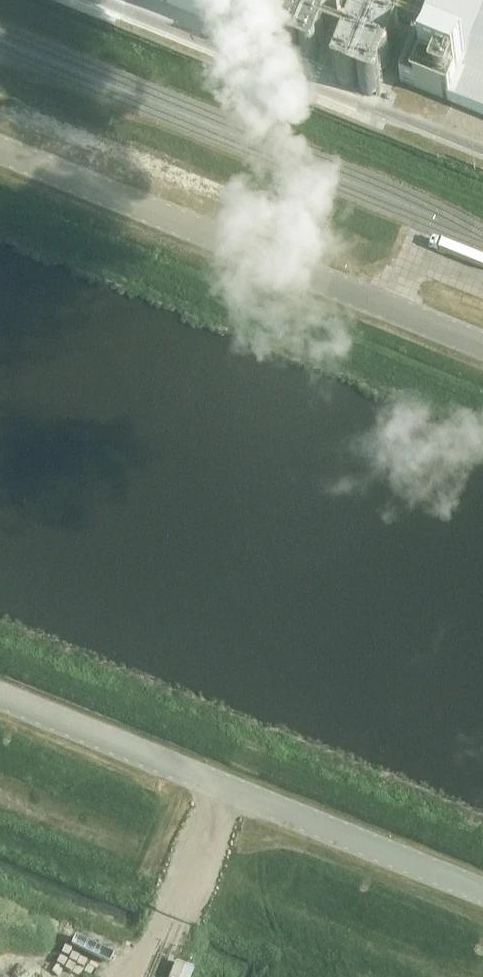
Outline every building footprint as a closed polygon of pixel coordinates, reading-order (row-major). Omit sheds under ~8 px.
[(282,50),(303,0),(156,0),(282,50)] [(289,37),(322,51),(343,0),(304,0),(289,37)] [(401,81),(482,115),(482,0),(434,0),(401,81)] [(194,969),(176,961),(170,976),(190,976),(194,969)]
